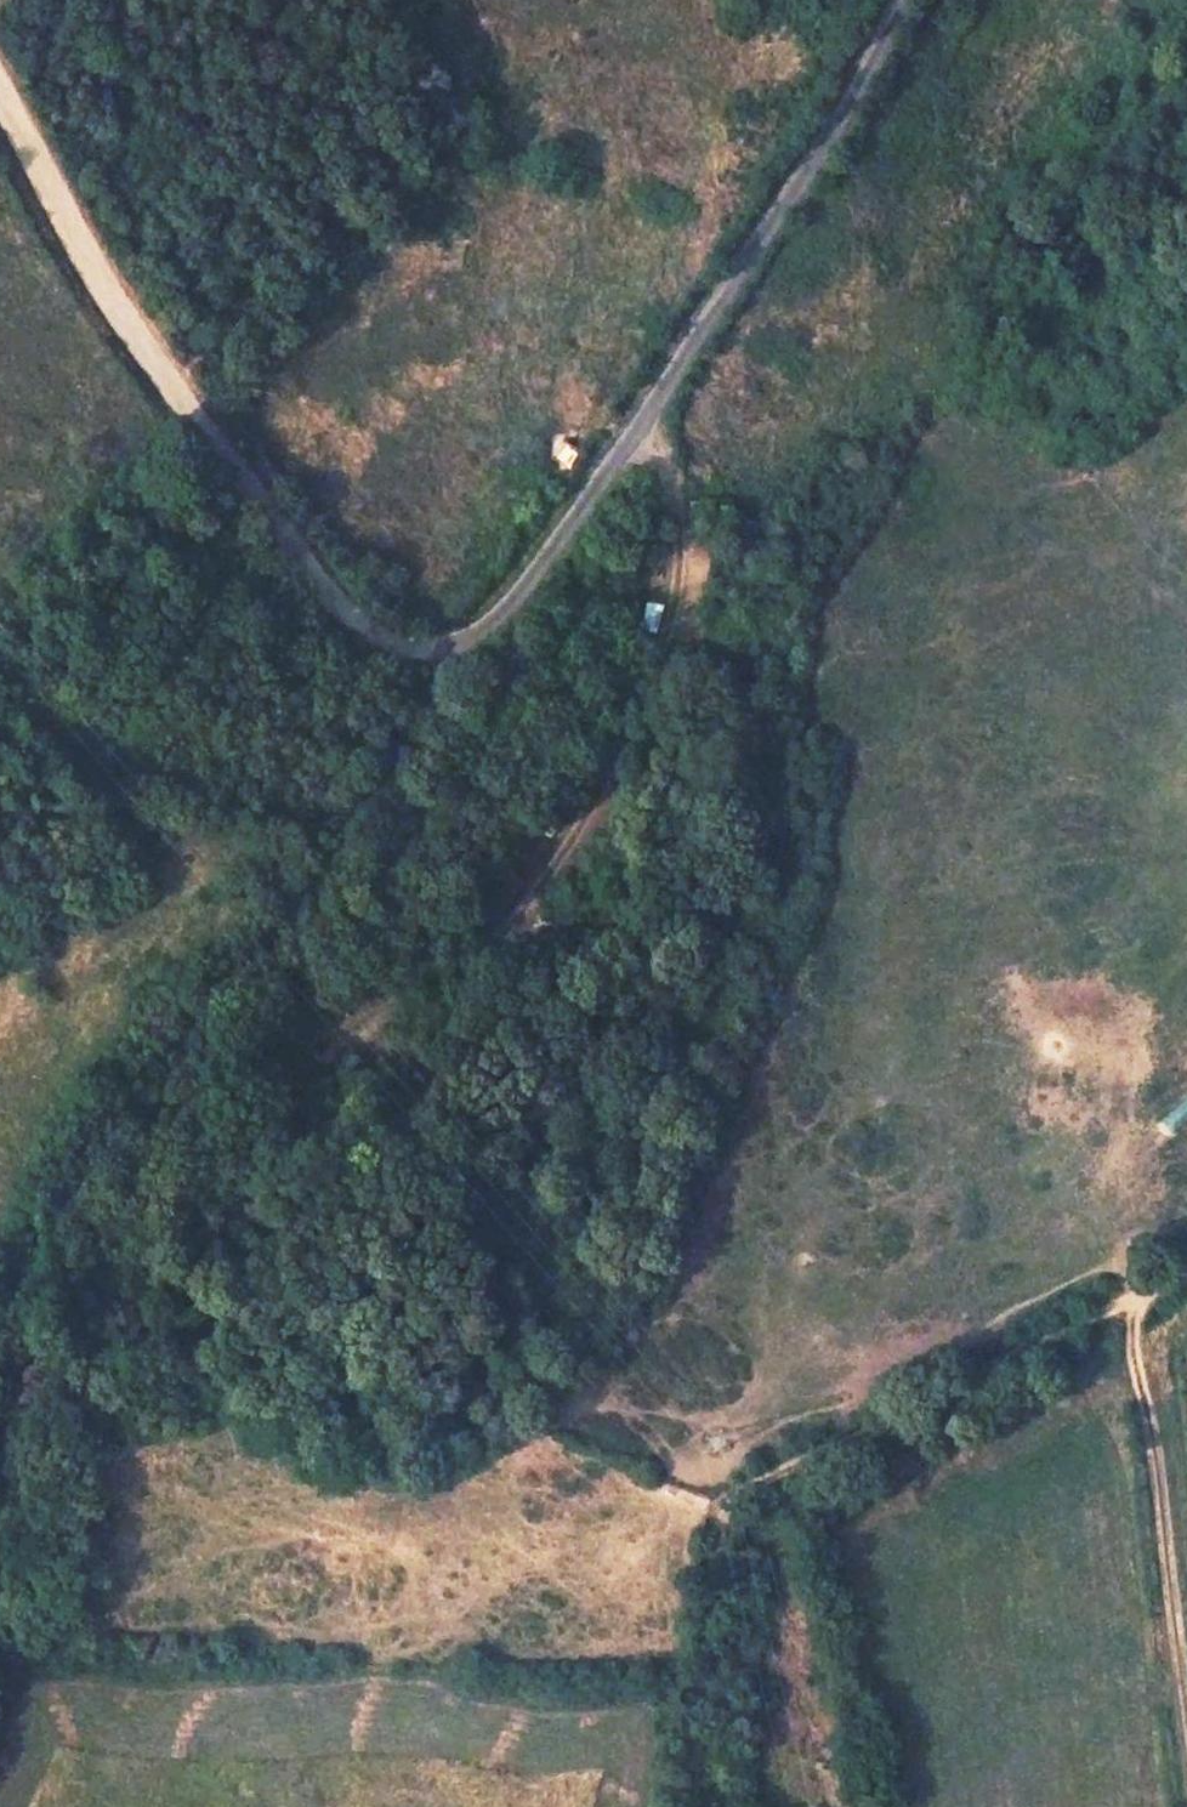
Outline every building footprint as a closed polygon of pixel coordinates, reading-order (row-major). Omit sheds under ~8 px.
[(584,456),(567,445),(552,468),(569,479),(584,456)]
